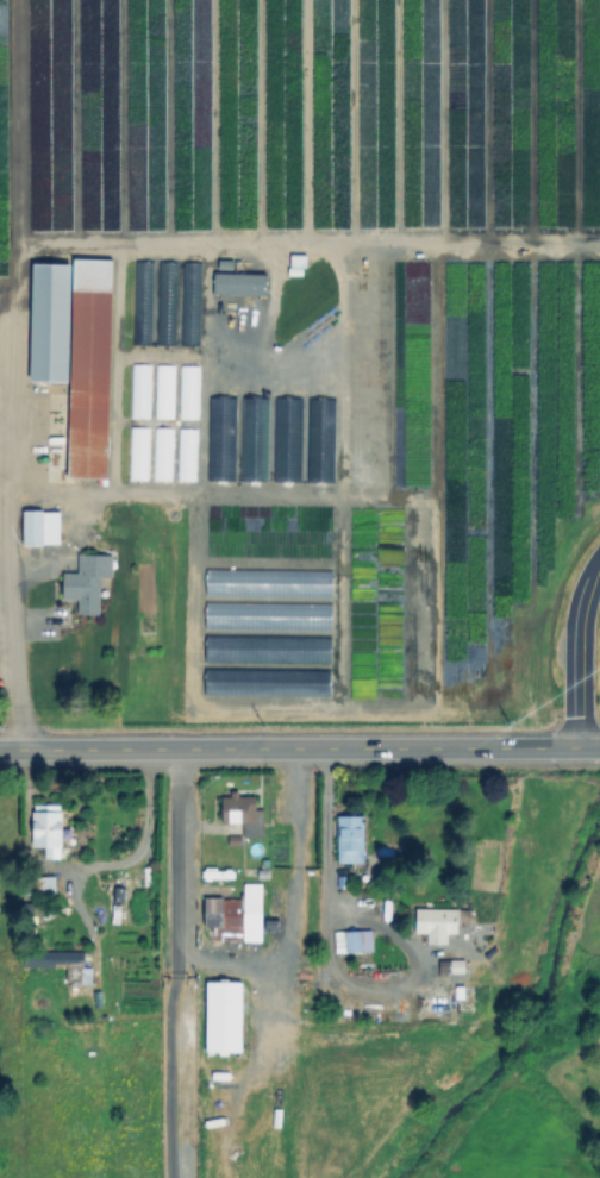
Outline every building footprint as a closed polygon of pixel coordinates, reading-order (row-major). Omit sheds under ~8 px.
[(113,262),(111,480),(70,478),(74,261),(113,262)] [(197,345),(199,262),(182,262),(180,345),(197,345)] [(264,273),(212,272),(211,294),(264,295),(264,273)] [(129,416),(147,417),(148,364),(130,363),(129,416)] [(171,417),(173,365),(155,364),(153,417),(171,417)] [(196,418),(196,365),(178,365),(177,418),(196,418)] [(146,426),(129,426),(127,479),(145,479),(146,426)] [(169,479),(171,427),(153,426),(151,479),(169,479)] [(62,513),(62,543),(46,541),(46,546),(25,546),(25,510),(46,510),(46,513),(62,513)] [(114,556),(114,577),(102,577),(102,618),(79,618),(80,595),(64,595),(64,572),(80,572),(80,554),(114,556)] [(264,815),(264,839),(244,839),(244,820),(223,820),(223,794),(254,794),(254,815),(264,815)] [(64,809),(64,848),(36,848),(36,808),(64,809)] [(361,816),(336,816),(336,865),(361,865),(361,816)] [(29,896),(26,878),(57,875),(60,892),(29,896)] [(264,883),(264,939),(214,939),(214,926),(205,926),(205,896),(225,896),(225,900),(243,900),(243,882),(264,883)] [(413,935),(425,935),(425,945),(448,945),(448,935),(463,935),(463,910),(414,910),(413,935)] [(333,931),(333,952),(371,950),(370,929),(333,931)] [(96,966),(95,985),(68,984),(68,966),(29,966),(29,952),(86,953),(86,966),(96,966)] [(418,1016),(463,1016),(463,988),(449,988),(449,976),(418,976),(418,1016)] [(244,983),(244,1052),(207,1052),(208,983),(244,983)]
